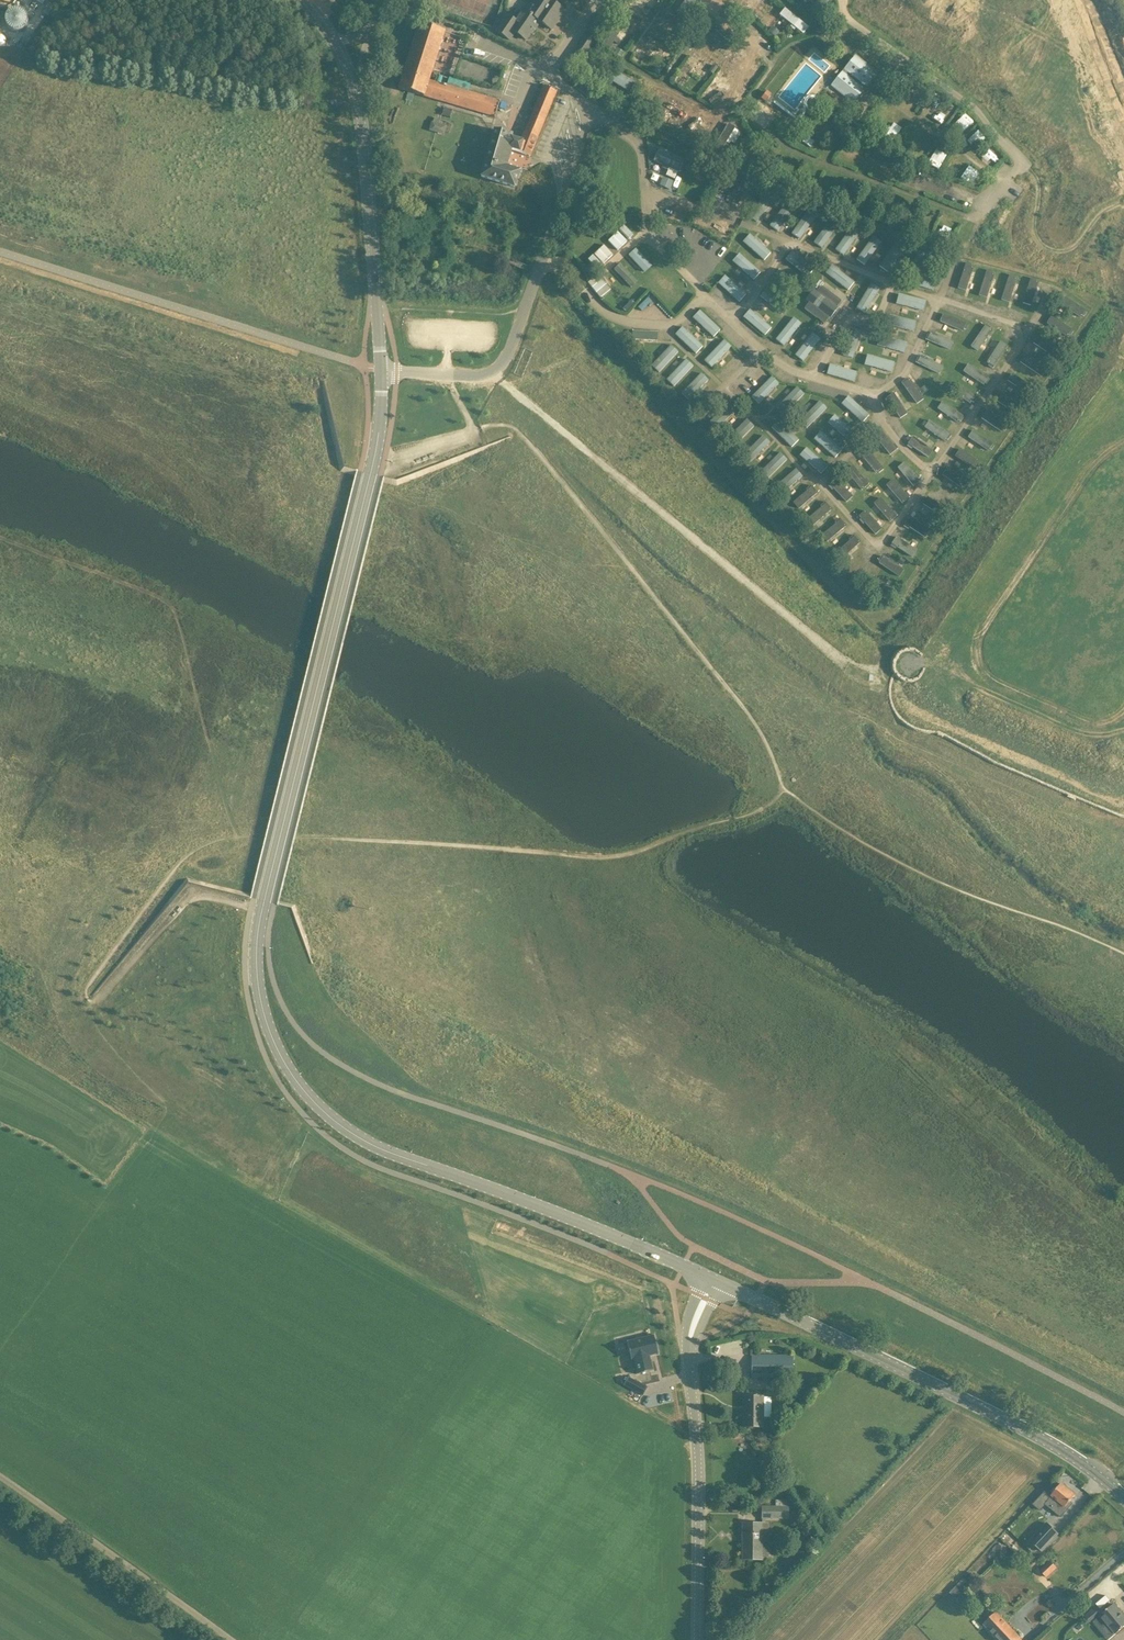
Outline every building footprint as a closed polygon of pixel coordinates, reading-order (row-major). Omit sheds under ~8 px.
[(539,21),(551,29),(553,27),(550,25),(562,8),(552,2),(550,0),(532,0),(525,9),(523,8),(522,9),(539,21)] [(632,22),(642,28),(657,1),(655,0),(644,0),(632,22)] [(765,0),(747,0),(743,5),(753,13),(765,0)] [(780,14),(804,34),(810,27),(785,7),(780,14)] [(539,21),(522,9),(516,18),(506,13),(495,30),(510,40),(515,32),(526,40),(539,21)] [(10,30),(15,32),(19,32),(24,30),(27,26),(28,21),(27,17),(24,13),(19,10),(14,11),(9,13),(6,17),(6,22),(7,27),(10,30)] [(766,26),(773,21),(769,15),(761,20),(766,26)] [(423,96),(429,78),(445,30),(420,22),(399,89),(423,96)] [(767,28),(776,35),(780,30),(771,23),(767,28)] [(716,29),(710,36),(728,51),(734,43),(716,29)] [(661,62),(670,48),(648,34),(632,59),(640,64),(647,53),(661,62)] [(708,70),(713,73),(717,68),(695,50),(690,56),(699,63),(693,71),(702,78),(708,70)] [(836,78),(830,85),(853,104),(878,72),(855,54),(836,78)] [(694,68),(698,62),(689,57),(686,63),(694,68)] [(738,58),(731,66),(753,83),(759,75),(738,58)] [(682,72),(687,75),(692,68),(687,64),(682,72)] [(731,100),(738,105),(749,90),(722,69),(715,77),(737,93),(731,100)] [(635,83),(615,71),(610,80),(629,92),(635,83)] [(500,101),(429,78),(423,96),(445,103),(495,117),(500,101)] [(544,86),(525,132),(538,138),(557,91),(544,86)] [(767,91),(761,98),(766,102),(771,95),(767,91)] [(452,110),(445,107),(443,114),(450,116),(452,110)] [(433,121),(430,130),(444,135),(447,125),(440,123),(441,119),(435,117),(434,121),(433,121)] [(530,156),(538,138),(525,132),(521,141),(512,138),(512,134),(495,130),(481,176),(514,187),(520,171),(506,167),(509,160),(508,160),(511,149),(520,152),(530,156)] [(972,135),(976,141),(983,136),(979,130),(972,135)] [(667,175),(677,179),(685,157),(658,148),(654,161),(669,167),(667,175)] [(674,182),(663,177),(660,185),(670,190),(674,182)] [(748,216),(756,222),(773,199),(765,193),(748,216)] [(769,225),(777,231),(794,208),(786,202),(769,225)] [(790,233),(799,239),(816,216),(807,210),(790,233)] [(813,242),(821,248),(838,225),(830,219),(813,242)] [(633,235),(624,225),(619,229),(629,239),(633,235)] [(835,248),(843,255),(860,232),(852,226),(835,248)] [(763,260),(770,252),(749,233),(742,241),(763,260)] [(856,258),(864,264),(881,242),(873,236),(856,258)] [(878,265),(887,272),(904,249),(895,243),(878,265)] [(806,277),(813,269),(791,250),(784,258),(806,277)] [(942,268),(944,258),(917,251),(914,261),(942,268)] [(753,279),(760,271),(738,252),(731,260),(753,279)] [(602,265),(592,255),(588,259),(597,269),(602,265)] [(965,262),(957,287),(965,290),(973,266),(970,266),(971,264),(965,262)] [(847,290),(854,282),(831,264),(825,272),(847,290)] [(793,295),(800,287),(778,268),(771,276),(793,295)] [(986,269),(978,294),(986,297),(994,274),(991,273),(992,271),(986,269)] [(933,290),(935,280),(908,273),(905,283),(933,290)] [(738,301),(745,293),(724,274),(717,282),(738,301)] [(1009,274),(1000,299),(1009,302),(1016,278),(1014,278),(1014,276),(1009,274)] [(1030,277),(1022,302),(1030,305),(1038,282),(1035,281),(1036,279),(1030,277)] [(856,307),(865,312),(879,288),(870,283),(856,307)] [(842,301),(821,285),(816,292),(813,290),(806,299),(809,302),(804,308),(825,324),(830,318),(838,308),(837,308),(842,301)] [(780,314),(787,307),(766,288),(759,295),(780,314)] [(923,310),(925,300),(898,293),(895,303),(923,310)] [(1087,311),(1064,296),(1060,304),(1081,317),(1082,314),(1084,316),(1087,311)] [(763,335),(770,327),(749,308),(742,316),(763,335)] [(699,309),(691,317),(712,336),(719,329),(699,309)] [(968,323),(943,313),(939,321),(962,330),(963,328),(965,329),(968,323)] [(912,331),(915,321),(888,314),(885,324),(912,331)] [(1073,330),(1051,315),(1046,322),(1066,336),(1068,334),(1069,335),(1073,330)] [(801,323),(793,316),(775,339),(783,345),(801,323)] [(985,323),(970,346),(977,351),(991,330),(990,329),(991,327),(985,323)] [(681,326),(674,333),(695,353),(702,346),(681,326)] [(860,330),(850,327),(842,355),(852,357),(860,330)] [(657,331),(631,330),(631,339),(656,340),(657,331)] [(820,339),(811,332),(794,354),(802,361),(820,339)] [(924,339),(949,349),(953,341),(930,332),(929,334),(927,333),(924,339)] [(904,352),(907,342),(879,335),(876,345),(904,352)] [(1059,350),(1038,335),(1033,342),(1053,356),(1054,354),(1056,355),(1059,350)] [(730,346),(723,339),(703,359),(711,367),(730,346)] [(992,368),(1007,346),(1000,341),(987,361),(989,363),(987,364),(992,368)] [(677,351),(670,344),(651,365),(658,372),(677,351)] [(891,372),(894,362),(866,354),(863,364),(891,372)] [(1046,369),(1024,354),(1019,361),(1040,375),(1041,373),(1043,374),(1046,369)] [(914,362),(939,373),(943,365),(920,355),(919,357),(917,356),(914,362)] [(692,365),(685,358),(665,379),(673,386),(692,365)] [(990,378),(968,363),(963,370),(983,384),(985,382),(987,383),(990,378)] [(853,381),(856,371),(829,364),(826,374),(853,381)] [(707,379),(700,372),(680,393),(688,400),(707,379)] [(1034,387),(1011,372),(1007,379),(1027,393),(1028,391),(1030,392),(1034,387)] [(778,383),(771,376),(751,396),(758,403),(778,383)] [(901,382),(917,404),(924,398),(909,378),(908,380),(906,378),(901,382)] [(977,397),(955,383),(950,390),(970,403),(972,401),(974,402),(977,397)] [(804,393),(797,386),(776,406),(784,413),(804,393)] [(1020,406),(998,392),(993,399),(1014,412),(1015,410),(1017,411),(1020,406)] [(906,413),(893,393),(885,397),(886,398),(884,399),(887,404),(889,403),(899,418),(906,413)] [(862,423),(869,415),(848,396),(841,403),(862,423)] [(826,408),(819,400),(799,420),(806,428),(826,408)] [(736,409),(728,401),(708,421),(716,429),(736,409)] [(964,415),(941,401),(937,408),(957,421),(958,419),(960,420),(964,415)] [(1007,425),(985,410),(980,418),(1001,431),(1002,429),(1004,430),(1007,425)] [(848,441),(855,433),(834,414),(827,422),(848,441)] [(753,426),(746,418),(726,438),(734,446),(753,426)] [(791,447),(798,439),(778,420),(770,427),(791,447)] [(951,434),(929,420),(924,427),(944,440),(946,438),(948,439),(951,434)] [(892,445),(880,429),(873,435),(889,455),(898,448),(894,443),(892,445)] [(994,444),(972,430),(967,437),(988,450),(989,448),(991,449),(994,444)] [(834,458),(841,450),(820,431),(813,439),(834,458)] [(769,442),(762,435),(742,455),(750,462),(769,442)] [(932,450),(912,436),(907,443),(906,445),(911,448),(912,446),(928,457),(932,450)] [(820,474),(827,466),(806,447),(799,455),(820,474)] [(883,469),(866,448),(859,454),(875,473),(877,471),(878,473),(883,469)] [(981,463),(959,448),(954,456),(975,469),(976,467),(978,468),(981,463)] [(786,459),(779,452),(759,472),(767,479),(786,459)] [(914,474),(903,462),(897,467),(913,486),(919,481),(917,479),(919,477),(915,473),(914,474)] [(864,479),(852,464),(845,469),(861,490),(869,483),(865,478),(864,479)] [(802,476),(795,468),(774,486),(781,494),(802,476)] [(968,482),(946,468),(942,475),(962,488),(963,486),(965,487),(968,482)] [(833,488),(846,502),(852,496),(835,478),(828,485),(832,490),(833,488)] [(904,493),(892,479),(885,484),(902,504),(910,497),(906,492),(904,493)] [(807,490),(792,502),(797,509),(817,493),(810,484),(805,488),(807,490)] [(892,512),(880,497),(873,502),(890,522),(898,515),(894,510),(892,512)] [(949,511),(926,497),(922,504),(942,517),(944,515),(945,516),(949,511)] [(821,507),(805,519),(811,526),(831,509),(824,501),(819,505),(821,507)] [(864,522),(875,534),(881,529),(864,510),(858,515),(860,517),(858,519),(862,524),(864,522)] [(909,527),(925,537),(930,530),(908,516),(903,525),(908,528),(909,527)] [(835,523),(820,536),(825,542),(845,526),(839,518),(834,522),(835,523)] [(849,540),(835,553),(840,559),(860,542),(852,534),(848,538),(849,540)] [(896,546),(912,557),(917,550),(896,536),(890,545),(895,548),(896,546)] [(904,570),(882,555),(878,561),(879,562),(878,563),(899,577),(904,570)] [(653,1338),(627,1346),(632,1365),(635,1364),(639,1378),(654,1373),(650,1360),(659,1357),(653,1338)] [(793,1377),(793,1367),(793,1356),(752,1355),(751,1376),(762,1376),(793,1377)] [(624,1385),(643,1395),(647,1387),(629,1377),(624,1385)] [(764,1396),(747,1396),(747,1409),(743,1409),(743,1427),(763,1428),(764,1396)] [(764,1467),(771,1459),(765,1453),(757,1461),(764,1467)] [(1066,1507),(1075,1495),(1061,1484),(1052,1496),(1047,1503),(1053,1508),(1059,1501),(1066,1507)] [(789,1518),(789,1507),(761,1507),(761,1518),(789,1518)] [(763,1523),(743,1523),(743,1524),(744,1524),(744,1538),(747,1538),(747,1542),(743,1542),(742,1560),(762,1560),(763,1523)] [(1042,1552),(1059,1534),(1047,1523),(1031,1541),(1042,1552)] [(1048,1578),(1057,1568),(1050,1561),(1040,1570),(1048,1578)] [(958,1599),(968,1589),(961,1582),(950,1591),(958,1599)] [(1106,1595),(1096,1604),(1100,1609),(1110,1600),(1106,1595)] [(1123,1627),(1123,1615),(1115,1604),(1101,1616),(1116,1634),(1123,1627)] [(1084,1616),(1089,1622),(1096,1616),(1099,1613),(1094,1608),(1084,1616)] [(1021,1638),(997,1612),(984,1624),(998,1639),(1019,1639),(1021,1638)]
